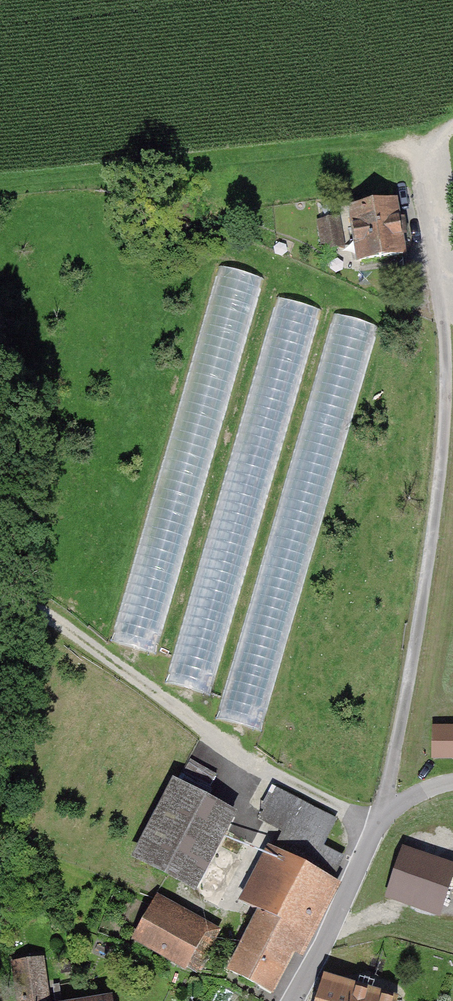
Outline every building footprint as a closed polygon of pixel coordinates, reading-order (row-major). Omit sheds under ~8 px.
[(394,202),(351,209),(360,261),(403,254),(394,202)] [(337,219),(319,222),(324,249),(342,246),(337,219)] [(165,653),(254,273),(213,263),(124,644),(165,653)] [(275,296),(175,683),(215,693),(316,306),(275,296)] [(330,311),(226,720),(267,730),(371,321),(330,311)] [(452,756),(452,732),(435,732),(435,756),(452,756)] [(175,785),(138,857),(198,888),(235,816),(175,785)] [(261,913),(230,969),(270,990),(340,861),(290,835),(251,908),(261,913)] [(403,855),(390,894),(438,910),(451,872),(403,855)] [(137,939),(185,966),(202,937),(154,909),(137,939)] [(41,958),(16,962),(22,1000),(47,1000),(41,958)] [(318,1000),(396,1000),(397,999),(324,978),(318,1000)]
